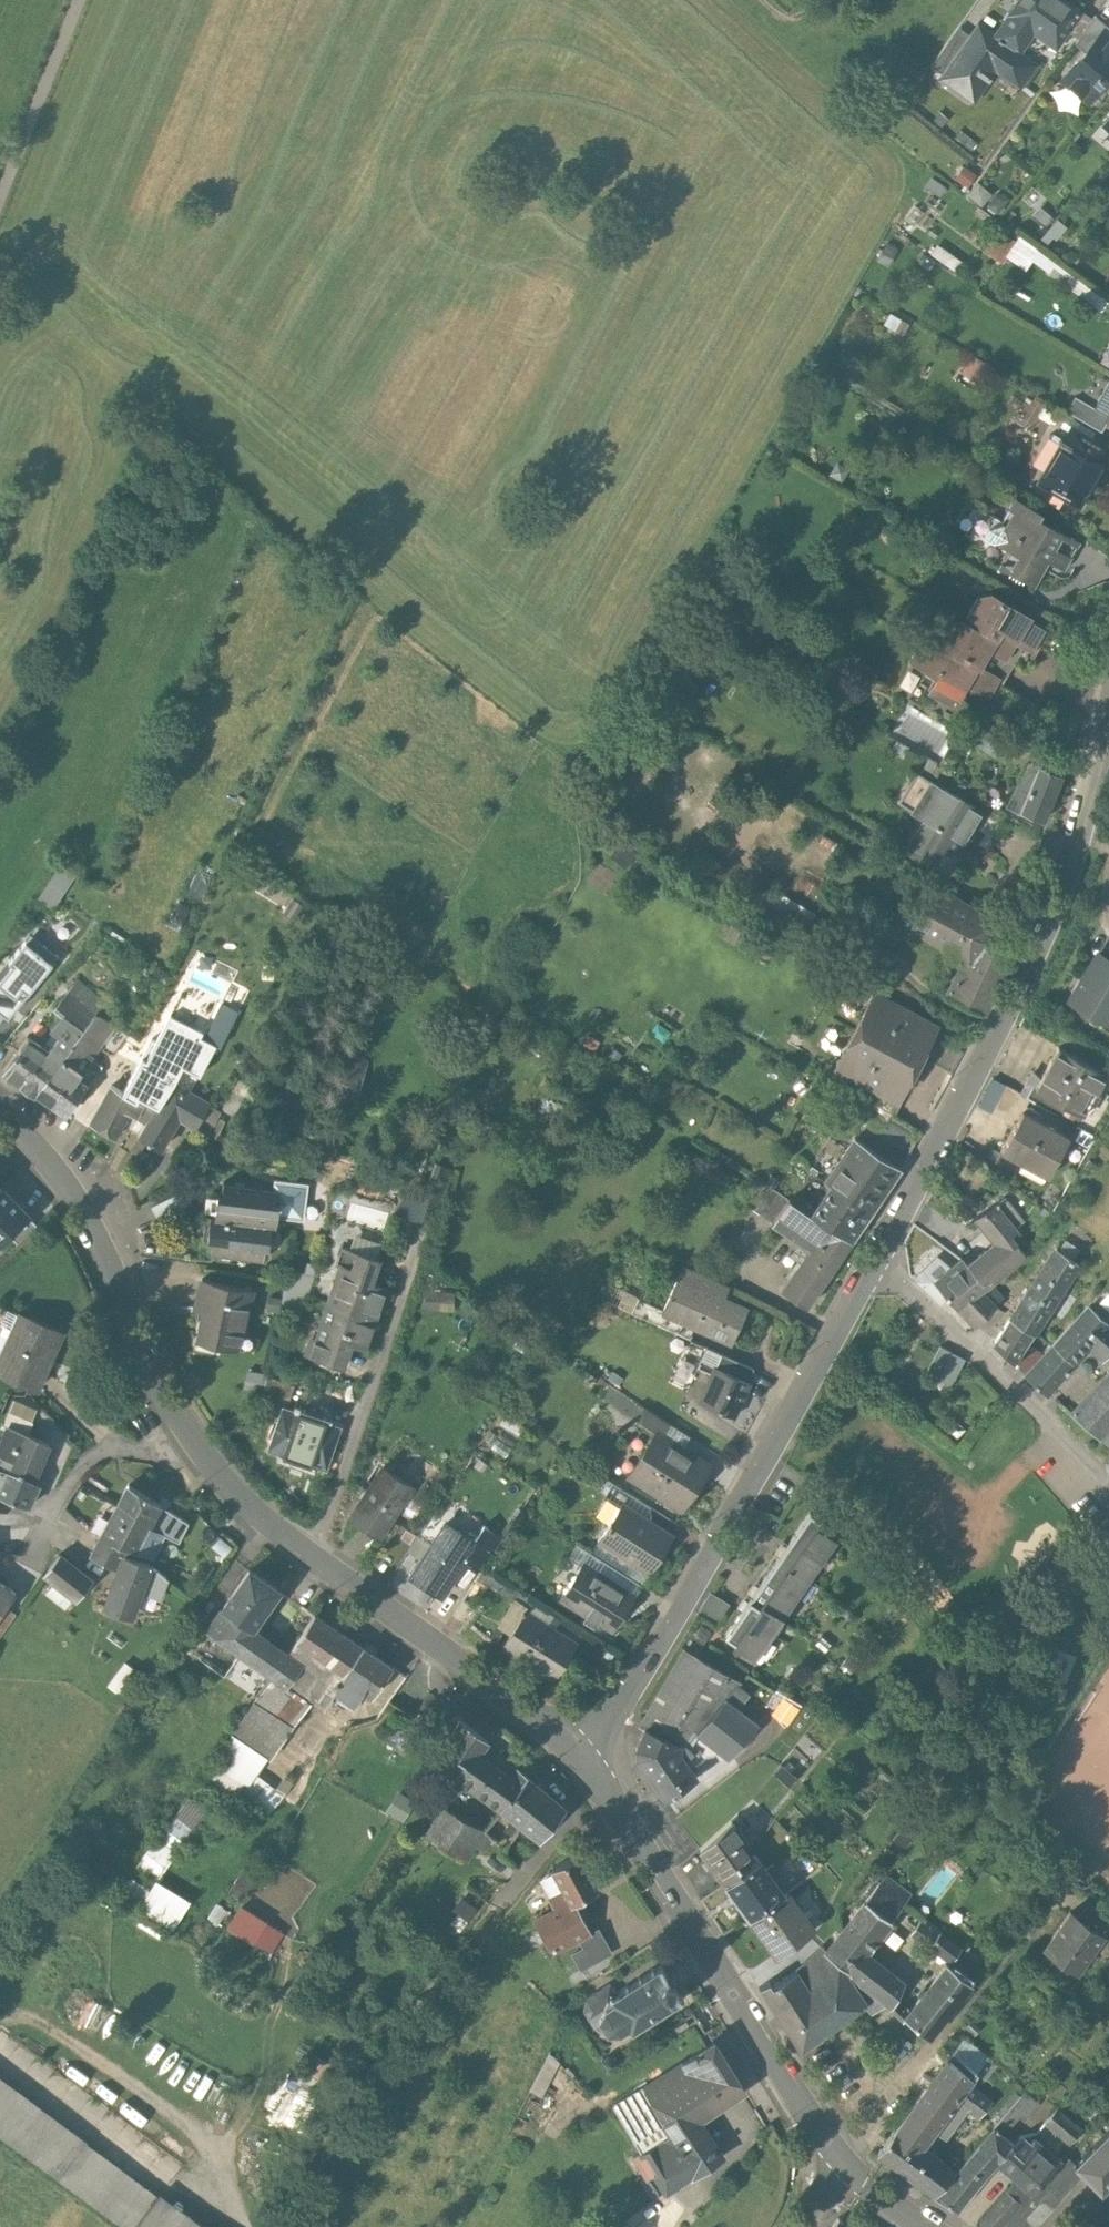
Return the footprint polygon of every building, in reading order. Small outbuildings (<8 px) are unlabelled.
[(1065,0),(1019,0),(995,34),(1021,52),(1034,34),(1055,49),(1081,11),(1065,0)] [(1106,34),(1108,30),(1108,27),(1096,16),(1076,44),(1086,52),(1104,32),(1106,34)] [(995,34),(977,21),(967,36),(943,70),(939,77),(974,101),(995,70),(1021,88),(1038,63),(1021,52),(995,34)] [(932,63),(943,70),(967,36),(956,29),(932,63)] [(1104,32),(1086,52),(1062,79),(1090,104),(1108,82),(1108,36),(1106,34),(1104,32)] [(975,174),(964,166),(958,175),(969,183),(975,174)] [(945,186),(932,177),(926,185),(939,194),(945,186)] [(994,194),(987,205),(996,212),(1004,200),(994,194)] [(915,205),(905,218),(914,225),(924,211),(915,205)] [(1050,229),(1057,220),(1042,207),(1034,216),(1050,229)] [(1067,227),(1057,220),(1050,229),(1043,238),(1050,243),(1055,237),(1058,239),(1067,227)] [(1014,241),(1002,232),(987,253),(1000,262),(1005,253),(1014,241)] [(1028,250),(1014,241),(1005,253),(1024,267),(1030,259),(1100,310),(1107,301),(1035,250),(1028,250)] [(897,249),(886,242),(877,258),(888,264),(897,249)] [(930,269),(937,257),(915,243),(908,255),(930,269)] [(960,261),(934,243),(929,251),(955,269),(960,261)] [(872,269),(867,267),(857,284),(863,286),(872,269)] [(904,322),(890,314),(884,327),(897,334),(904,322)] [(1099,429),(1106,416),(1108,414),(1076,395),(1067,410),(1099,429)] [(1108,456),(1108,451),(1070,429),(1064,439),(1055,434),(1038,464),(1046,469),(1039,481),(1080,505),(1108,456)] [(836,463),(831,473),(841,478),(846,468),(836,463)] [(1078,543),(1038,520),(1042,514),(1017,499),(1003,523),(996,519),(987,534),(1015,550),(1004,569),(1031,585),(1046,558),(1064,567),(1078,543)] [(1013,642),(1033,653),(1046,629),(1031,621),(1034,617),(991,593),(977,596),(964,620),(997,638),(999,634),(1013,642)] [(1005,656),(1013,642),(999,634),(997,638),(964,620),(960,618),(947,621),(936,639),(958,652),(978,664),(989,646),(1005,656)] [(958,652),(936,639),(933,637),(923,640),(910,661),(928,672),(925,678),(934,683),(929,691),(952,704),(965,682),(988,695),(999,678),(978,664),(958,652)] [(1043,754),(1038,768),(1063,776),(1068,763),(1043,754)] [(928,761),(920,775),(941,788),(949,773),(928,761)] [(1038,768),(1030,764),(1008,809),(1046,827),(1066,777),(1063,776),(1038,768)] [(920,775),(916,773),(899,801),(919,813),(898,848),(944,875),(982,813),(941,788),(920,775)] [(33,895),(50,906),(71,875),(54,864),(33,895)] [(940,889),(915,878),(894,923),(965,958),(974,962),(982,945),(992,921),(940,889)] [(801,905),(763,886),(753,907),(790,926),(801,905)] [(1012,959),(982,945),(974,962),(965,958),(947,996),(987,1014),(1012,959)] [(22,946),(7,966),(9,968),(0,979),(0,1029),(49,967),(22,946)] [(1101,949),(1072,1000),(1107,1020),(1108,1018),(1108,954),(1101,949)] [(52,1014),(61,1021),(80,1034),(92,1016),(103,1001),(76,981),(52,1014)] [(938,1026),(875,992),(834,1069),(897,1102),(921,1058),(933,1035),(938,1026)] [(215,1046),(231,1018),(214,1008),(198,1036),(215,1046)] [(80,1034),(70,1047),(92,1061),(115,1030),(92,1016),(80,1034)] [(41,1050),(27,1041),(3,1075),(35,1098),(70,1047),(80,1034),(61,1021),(41,1050)] [(961,1050),(933,1035),(921,1058),(949,1073),(961,1050)] [(174,1038),(169,1051),(175,1054),(171,1061),(182,1067),(173,1084),(189,1093),(208,1056),(174,1038)] [(169,1051),(150,1041),(120,1096),(135,1104),(137,1101),(158,1112),(173,1084),(182,1067),(171,1061),(175,1054),(169,1051)] [(1104,1068),(1060,1046),(1038,1088),(1080,1110),(1083,1111),(1104,1068)] [(70,1047),(35,1098),(64,1117),(84,1088),(77,1083),(92,1061),(70,1047)] [(1026,1082),(1020,1094),(1029,1099),(1073,1122),(1080,1110),(1038,1088),(1026,1082)] [(173,1084),(158,1112),(136,1144),(161,1156),(179,1126),(195,1134),(209,1105),(189,1093),(173,1084)] [(992,1114),(1014,1127),(1021,1114),(1029,1099),(1020,1094),(1007,1087),(992,1114)] [(135,1104),(120,1096),(110,1090),(98,1113),(126,1127),(129,1121),(136,1125),(143,1111),(134,1106),(135,1104)] [(126,1127),(98,1113),(89,1130),(116,1145),(126,1127)] [(1068,1139),(1021,1114),(1014,1127),(1002,1148),(1049,1174),(1068,1139)] [(826,1183),(831,1185),(874,1213),(901,1170),(854,1140),(826,1183)] [(335,1160),(320,1156),(316,1172),(331,1176),(335,1160)] [(454,1171),(434,1165),(423,1202),(429,1203),(423,1223),(437,1227),(454,1171)] [(771,1176),(766,1184),(773,1188),(778,1180),(771,1176)] [(874,1213),(831,1185),(810,1218),(825,1228),(824,1230),(836,1238),(838,1235),(854,1245),(874,1213)] [(216,1203),(214,1224),(238,1227),(244,1227),(248,1190),(222,1187),(221,1203),(216,1203)] [(270,1230),(275,1230),(277,1205),(273,1204),(274,1192),(248,1190),(244,1227),(270,1230)] [(1,1194),(0,1195),(0,1250),(11,1240),(29,1222),(1,1194)] [(423,1202),(402,1195),(395,1214),(423,1223),(429,1203),(423,1202)] [(1022,1220),(1004,1197),(974,1220),(993,1246),(997,1250),(1011,1237),(1018,1232),(1013,1226),(1022,1220)] [(174,1199),(151,1210),(156,1219),(179,1208),(174,1199)] [(774,1230),(808,1253),(824,1230),(825,1228),(810,1218),(790,1205),(774,1230)] [(37,1230),(29,1222),(11,1240),(19,1248),(37,1230)] [(214,1224),(209,1224),(206,1250),(211,1250),(210,1259),(235,1261),(238,1227),(214,1224)] [(267,1256),(270,1230),(244,1227),(238,1227),(235,1261),(262,1264),(263,1256),(267,1256)] [(809,1312),(851,1247),(836,1238),(824,1230),(808,1253),(782,1294),(809,1312)] [(997,1250),(993,1246),(966,1269),(987,1294),(1029,1258),(1027,1256),(1011,1237),(997,1250)] [(352,1239),(346,1254),(373,1263),(379,1249),(352,1239)] [(1078,1263),(1056,1249),(1033,1283),(1055,1297),(1078,1263)] [(331,1303),(379,1320),(389,1291),(375,1286),(382,1266),(373,1263),(346,1254),(341,1252),(333,1275),(340,1277),(331,1303)] [(966,1269),(960,1262),(936,1283),(949,1298),(976,1328),(1000,1307),(987,1294),(966,1269)] [(730,1291),(683,1270),(663,1314),(730,1344),(744,1312),(725,1304),(730,1291)] [(282,1301),(281,1308),(303,1313),(312,1280),(288,1275),(282,1301)] [(949,1298),(936,1283),(926,1290),(941,1305),(949,1298)] [(1055,1297),(1033,1283),(1008,1322),(1031,1336),(1055,1297)] [(234,1352),(246,1294),(199,1284),(193,1311),(192,1316),(201,1318),(195,1344),(234,1352)] [(452,1299),(424,1296),(423,1311),(451,1314),(452,1299)] [(281,1308),(282,1301),(269,1299),(266,1312),(279,1314),(281,1308)] [(1094,1301),(1029,1375),(1052,1395),(1091,1351),(1100,1359),(1108,1349),(1108,1314),(1094,1301)] [(367,1355),(379,1320),(331,1303),(312,1358),(346,1370),(353,1350),(367,1355)] [(17,1315),(0,1355),(0,1375),(37,1392),(62,1335),(17,1315)] [(1031,1336),(1008,1322),(994,1344),(1016,1358),(1031,1336)] [(967,1361),(940,1348),(927,1377),(954,1390),(967,1361)] [(722,1360),(717,1372),(749,1386),(754,1374),(722,1360)] [(1067,1410),(1108,1449),(1108,1373),(1105,1369),(1067,1410)] [(749,1386),(717,1372),(702,1405),(734,1419),(749,1386)] [(261,1394),(264,1376),(247,1373),(244,1391),(261,1394)] [(288,1405),(294,1387),(266,1378),(261,1394),(260,1396),(288,1405)] [(8,1416),(30,1426),(35,1413),(14,1403),(8,1416)] [(341,1430),(282,1412),(269,1452),(328,1471),(341,1430)] [(638,1427),(654,1436),(681,1451),(688,1439),(646,1414),(638,1427)] [(7,1429),(27,1438),(32,1427),(30,1426),(8,1417),(3,1428),(7,1429)] [(964,1434),(955,1426),(949,1433),(958,1441),(964,1434)] [(38,1483),(52,1451),(27,1438),(7,1429),(0,1447),(0,1470),(38,1483)] [(681,1451),(654,1436),(626,1481),(682,1515),(710,1470),(681,1451)] [(0,1470),(0,1495),(34,1509),(42,1485),(38,1483),(0,1470)] [(381,1538),(408,1495),(386,1481),(359,1524),(381,1538)] [(599,1497),(618,1510),(640,1523),(642,1506),(607,1484),(599,1497)] [(125,1553),(121,1559),(136,1564),(152,1529),(160,1511),(128,1489),(116,1511),(140,1524),(125,1553)] [(640,1523),(618,1510),(595,1546),(599,1549),(643,1576),(666,1539),(640,1523)] [(140,1524),(116,1511),(101,1540),(125,1553),(140,1524)] [(187,1526),(160,1511),(152,1529),(136,1564),(150,1568),(164,1537),(179,1544),(187,1526)] [(822,1522),(812,1515),(775,1568),(804,1588),(835,1544),(816,1531),(822,1522)] [(465,1562),(475,1546),(442,1526),(411,1576),(443,1596),(465,1562)] [(475,1546),(465,1562),(479,1571),(498,1540),(484,1531),(475,1546)] [(125,1553),(101,1540),(90,1560),(110,1571),(111,1568),(115,1570),(121,1559),(125,1553)] [(570,1561),(581,1568),(629,1598),(637,1585),(593,1558),(578,1549),(570,1561)] [(599,1549),(593,1558),(637,1585),(643,1576),(599,1549)] [(92,1580),(61,1555),(44,1576),(76,1601),(92,1580)] [(115,1570),(101,1609),(133,1623),(150,1568),(136,1564),(121,1559),(115,1570)] [(629,1598),(581,1568),(559,1603),(607,1633),(629,1598)] [(804,1588),(775,1568),(752,1602),(781,1622),(804,1588)] [(250,1573),(222,1610),(255,1633),(282,1596),(250,1573)] [(10,1607),(16,1599),(0,1587),(0,1621),(10,1607)] [(732,1604),(710,1591),(698,1613),(719,1625),(732,1604)] [(498,1629),(511,1637),(525,1615),(528,1611),(515,1602),(498,1629)] [(752,1602),(725,1641),(754,1661),(781,1622),(752,1602)] [(10,1607),(0,1621),(0,1643),(20,1614),(10,1607)] [(362,1651),(315,1619),(288,1657),(255,1633),(222,1610),(207,1631),(245,1657),(229,1678),(256,1697),(196,1783),(235,1810),(243,1799),(258,1778),(311,1702),(322,1709),(334,1692),(362,1651)] [(550,1631),(525,1615),(511,1637),(504,1649),(529,1665),(550,1631)] [(696,1628),(683,1650),(694,1656),(707,1633),(696,1628)] [(575,1647),(550,1631),(529,1665),(553,1681),(575,1647)] [(683,1650),(683,1649),(641,1724),(633,1745),(633,1756),(665,1799),(697,1775),(685,1758),(693,1751),(688,1746),(699,1732),(726,1698),(735,1686),(738,1683),(694,1656),(683,1650)] [(392,1672),(362,1651),(334,1692),(354,1705),(363,1693),(373,1699),(392,1672)] [(749,1696),(735,1686),(726,1698),(740,1709),(749,1696)] [(740,1709),(726,1698),(699,1732),(731,1756),(757,1723),(740,1709)] [(435,1764),(461,1783),(482,1754),(490,1744),(463,1725),(435,1764)] [(522,1785),(482,1754),(461,1783),(501,1812),(522,1785)] [(275,1790),(258,1778),(243,1799),(270,1818),(293,1784),(284,1777),(275,1790)] [(522,1785),(501,1812),(541,1842),(566,1810),(526,1779),(522,1785)] [(415,1802),(399,1792),(387,1811),(403,1821),(415,1802)] [(206,1813),(187,1800),(137,1872),(155,1884),(156,1885),(206,1813)] [(486,1831),(441,1806),(425,1835),(467,1859),(476,1846),(489,1851),(496,1842),(486,1831)] [(734,1826),(701,1849),(726,1884),(759,1860),(734,1826)] [(564,1891),(571,1905),(575,1903),(597,1892),(579,1856),(553,1869),(564,1891)] [(759,1860),(726,1884),(750,1918),(786,1894),(762,1859),(759,1860)] [(155,1884),(137,1872),(122,1896),(140,1907),(155,1884)] [(255,1880),(244,1873),(229,1896),(240,1902),(243,1904),(257,1882),(255,1880)] [(886,1876),(865,1902),(890,1922),(912,1893),(886,1876)] [(156,1885),(155,1884),(140,1907),(139,1910),(171,1931),(188,1904),(156,1885)] [(591,1934),(575,1903),(571,1905),(564,1891),(550,1899),(556,1911),(538,1920),(555,1953),(581,1940),(591,1934)] [(786,1894),(750,1918),(776,1956),(816,1928),(790,1891),(786,1894)] [(240,1902),(229,1896),(226,1893),(205,1927),(219,1935),(240,1902)] [(890,1922),(865,1902),(826,1950),(822,1947),(800,1971),(772,1988),(769,1984),(761,1989),(803,2049),(864,2006),(871,2012),(887,2002),(896,2011),(904,2017),(910,2011),(897,1999),(904,1982),(869,1953),(892,1924),(890,1922)] [(282,1934),(241,1909),(228,1931),(269,1956),(282,1934)] [(1072,1915),(1047,1952),(1080,1974),(1105,1937),(1072,1915)] [(924,1920),(913,1936),(950,1963),(962,1948),(924,1920)] [(599,1930),(591,1934),(581,1940),(585,1947),(571,1955),(580,1972),(612,1955),(599,1930)] [(631,2027),(633,2031),(683,1999),(661,1966),(616,1995),(612,1998),(615,2003),(606,2009),(600,2022),(601,2024),(607,2033),(622,2033),(631,2027)] [(910,2011),(904,2017),(929,2038),(971,1986),(946,1966),(910,2011)] [(612,1998),(616,1995),(611,1985),(588,1998),(584,2011),(594,2028),(601,2024),(600,2022),(606,2009),(615,2003),(612,1998)] [(962,2038),(950,2055),(976,2073),(985,2079),(994,2065),(986,2060),(989,2056),(962,2038)] [(745,2095),(713,2042),(613,2104),(643,2152),(639,2155),(662,2192),(721,2156),(711,2139),(701,2122),(745,2095)] [(976,2073),(950,2055),(933,2079),(897,2132),(880,2155),(935,2193),(955,2165),(926,2146),(936,2131),(948,2139),(968,2110),(981,2119),(993,2101),(968,2084),(976,2073)] [(292,2119),(312,2077),(284,2065),(265,2107),(292,2119)] [(0,2083),(0,2139),(122,2226),(148,2190),(0,2083)] [(1024,2090),(996,2125),(1005,2132),(1018,2115),(1024,2120),(1039,2102),(1024,2090)] [(1057,2107),(1044,2122),(1068,2143),(1081,2128),(1057,2107)] [(996,2125),(939,2193),(959,2209),(995,2163),(1014,2141),(1005,2132),(996,2125)] [(1075,2165),(1085,2174),(1101,2190),(1108,2182),(1108,2128),(1075,2165)] [(1014,2141),(995,2163),(1014,2179),(1031,2194),(1061,2159),(1036,2138),(1032,2142),(1022,2133),(1014,2141)] [(1005,2189),(1022,2203),(1002,2226),(1036,2226),(1085,2174),(1075,2165),(1065,2155),(1061,2159),(1031,2194),(1014,2179),(1005,2189)] [(980,2219),(989,2226),(1002,2226),(1022,2203),(1005,2189),(980,2219)] [(159,2196),(137,2226),(203,2226),(159,2196)] [(840,2218),(834,2226),(852,2226),(840,2218)]
